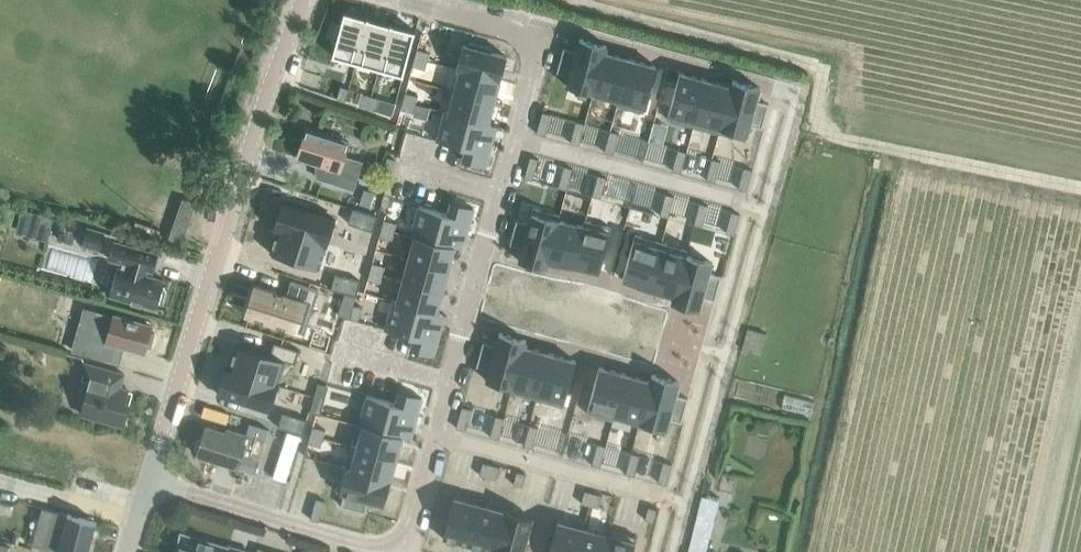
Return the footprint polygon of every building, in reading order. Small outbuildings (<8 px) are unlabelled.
[(337,22),(332,41),(336,42),(333,53),(332,53),(332,55),(334,55),(355,61),(356,61),(369,16),(367,16),(366,16),(365,16),(346,11),(344,10),(343,12),(344,12),(341,23),(337,22)] [(369,16),(356,61),(357,62),(357,61),(378,67),(379,68),(392,23),(391,22),(391,23),(389,22),(389,23),(370,18),(370,17),(369,17),(369,16)] [(392,23),(379,68),(380,68),(380,67),(401,73),(401,74),(403,74),(404,72),(403,72),(414,32),(415,32),(416,30),(413,29),(394,24),(393,23),(392,23)] [(564,47),(557,72),(570,76),(567,86),(593,93),(604,52),(605,52),(607,45),(580,38),(576,51),(564,47)] [(463,44),(456,68),(500,80),(507,56),(497,53),(498,49),(473,42),(472,46),(463,44)] [(417,48),(415,56),(428,60),(430,51),(417,48)] [(604,52),(593,93),(619,100),(630,59),(605,52),(604,52)] [(415,56),(413,65),(425,68),(428,60),(415,56)] [(630,59),(619,100),(645,107),(656,66),(630,59)] [(460,70),(454,90),(495,102),(500,80),(456,68),(456,69),(460,70)] [(680,72),(669,114),(695,121),(706,79),(680,72)] [(706,79),(695,121),(720,128),(732,86),(731,86),(706,79)] [(732,86),(720,128),(747,135),(750,125),(764,129),(770,104),(756,100),(760,87),(733,80),(731,86),(732,86)] [(341,85),(337,98),(345,100),(349,88),(341,85)] [(445,110),(444,111),(489,123),(495,102),(454,90),(449,111),(445,110)] [(405,91),(403,100),(416,103),(418,95),(405,91)] [(363,92),(359,105),(368,107),(372,95),(363,92)] [(372,95),(368,107),(376,110),(380,99),(380,97),(372,95)] [(380,99),(376,110),(392,115),(395,104),(380,99)] [(403,100),(401,108),(414,112),(416,103),(403,100)] [(444,111),(436,140),(466,148),(462,160),(486,167),(497,125),(489,123),(444,111)] [(542,112),(536,133),(545,136),(551,114),(542,112)] [(576,121),(570,143),(579,145),(585,124),(576,121)] [(654,121),(648,140),(661,144),(666,125),(654,121)] [(348,141),(306,128),(296,158),(322,166),(318,179),(348,188),(356,165),(342,161),(348,141)] [(610,131),(604,152),(613,154),(619,133),(610,131)] [(678,149),(672,170),(681,173),(686,152),(678,149)] [(383,168),(393,172),(398,157),(388,154),(383,168)] [(530,157),(524,178),(533,180),(538,159),(530,157)] [(712,158),(706,180),(715,182),(720,161),(712,158)] [(564,166),(558,187),(567,189),(572,168),(564,166)] [(744,167),(738,188),(746,191),(752,170),(744,167)] [(598,175),(592,196),(601,199),(606,178),(598,175)] [(361,195),(359,205),(370,209),(375,194),(363,190),(361,195)] [(666,194),(660,215),(668,217),(674,196),(666,194)] [(165,246),(179,251),(194,205),(180,201),(165,246)] [(282,202),(274,227),(327,244),(335,219),(282,202)] [(418,207),(410,236),(454,248),(463,250),(471,221),(474,209),(451,202),(447,215),(418,207)] [(700,203),(694,224),(702,227),(708,205),(700,203)] [(23,208),(17,227),(49,236),(54,217),(23,208)] [(353,208),(348,223),(373,231),(378,216),(353,208)] [(731,212),(726,233),(734,235),(740,214),(731,212)] [(516,220),(510,245),(522,248),(519,261),(546,268),(548,262),(547,262),(558,220),(532,213),(529,223),(516,220)] [(384,219),(382,228),(394,231),(397,223),(384,219)] [(558,220),(547,262),(548,262),(572,269),(584,227),(558,220)] [(278,230),(270,253),(319,269),(327,244),(274,227),(274,228),(278,230)] [(584,227),(572,269),(599,276),(610,235),(584,227)] [(56,235),(72,240),(74,233),(58,228),(56,235)] [(82,246),(100,251),(104,233),(87,228),(82,246)] [(382,228),(379,236),(392,240),(394,231),(382,228)] [(414,238),(408,259),(448,270),(454,248),(410,236),(410,237),(414,238)] [(121,263),(120,268),(117,268),(109,297),(155,310),(164,281),(144,275),(146,270),(152,271),(157,253),(114,241),(109,259),(121,263)] [(634,241),(622,282),(649,289),(660,248),(634,241)] [(660,248),(649,289),(673,296),(674,296),(685,255),(660,248)] [(673,296),(672,303),(699,310),(702,297),(716,301),(723,276),(709,272),(712,262),(685,255),(674,296),(673,296)] [(408,259),(402,280),(442,291),(448,270),(408,259)] [(372,263),(370,271),(383,275),(385,266),(372,263)] [(370,271),(368,280),(380,283),(383,275),(370,271)] [(334,279),(330,294),(355,301),(359,286),(334,279)] [(393,300),(393,301),(437,313),(442,291),(402,280),(397,301),(393,300)] [(256,284),(247,313),(296,329),(305,299),(287,294),(288,292),(275,287),(274,290),(256,284)] [(330,294),(326,308),(351,315),(354,305),(355,301),(330,294)] [(393,301),(385,330),(414,338),(410,350),(434,356),(445,315),(437,313),(393,301)] [(351,315),(350,318),(359,320),(362,308),(354,305),(351,315)] [(113,318),(97,313),(85,354),(111,362),(116,345),(144,353),(146,347),(149,345),(152,343),(153,339),(152,335),(150,332),(152,326),(114,316),(113,318)] [(766,333),(747,329),(742,350),(760,354),(766,333)] [(483,342),(476,367),(489,370),(486,381),(512,388),(524,346),(525,347),(526,340),(499,333),(496,346),(483,342)] [(225,367),(225,368),(277,385),(285,361),(293,363),(297,350),(271,342),(267,355),(236,345),(229,369),(225,367)] [(524,346),(512,388),(538,395),(549,353),(525,347),(524,346)] [(33,353),(35,359),(40,360),(44,356),(43,350),(37,348),(33,353)] [(549,353),(538,395),(564,402),(576,361),(549,353)] [(124,374),(84,363),(79,382),(89,384),(81,415),(123,427),(130,403),(125,402),(128,390),(120,388),(124,374)] [(599,367),(588,409),(614,416),(626,374),(599,367)] [(225,368),(217,393),(269,410),(277,385),(225,368)] [(626,374),(614,416),(640,423),(651,381),(650,381),(626,374)] [(651,381),(640,423),(666,430),(669,420),(683,423),(690,399),(676,395),(679,382),(652,375),(650,381),(651,381)] [(318,383),(314,396),(323,398),(326,385),(318,383)] [(366,396),(358,426),(402,438),(411,440),(422,399),(399,392),(395,404),(366,396)] [(461,407),(456,428),(464,430),(470,409),(461,407)] [(282,413),(278,428),(303,435),(307,420),(282,413)] [(495,416),(489,437),(498,440),(504,419),(495,416)] [(356,448),(396,459),(402,438),(358,426),(362,428),(356,448)] [(529,426),(523,447),(532,449),(538,428),(529,426)] [(197,456),(232,466),(254,473),(263,441),(227,429),(226,433),(207,427),(197,456)] [(313,427),(310,436),(323,439),(325,431),(313,427)] [(300,436),(287,432),(272,478),(285,482),(300,436)] [(310,436),(308,444),(321,448),(323,439),(310,436)] [(597,444),(591,465),(600,468),(606,446),(597,444)] [(347,468),(347,469),(391,481),(396,459),(356,448),(351,469),(347,468)] [(631,453),(625,475),(634,477),(639,456),(631,453)] [(663,462),(657,483),(666,486),(671,464),(663,462)] [(482,463),(479,476),(488,478),(491,465),(482,463)] [(491,465),(488,478),(496,481),(500,468),(491,465)] [(347,469),(340,493),(344,494),(340,507),(365,514),(369,500),(384,505),(391,481),(347,469)] [(517,472),(513,485),(522,488),(525,475),(517,472)] [(584,491),(581,504),(589,506),(593,493),(584,491)] [(593,493),(589,506),(598,508),(601,495),(593,493)] [(448,500),(443,519),(448,521),(443,539),(469,546),(480,505),(454,497),(453,502),(448,500)] [(687,551),(705,551),(718,501),(702,497),(687,551)] [(317,499),(311,520),(318,522),(324,501),(317,499)] [(469,546),(491,551),(495,551),(506,512),(480,505),(469,546)] [(648,508),(645,521),(653,523),(657,511),(648,508)] [(43,547),(59,551),(62,551),(87,551),(95,523),(69,516),(53,511),(43,547)] [(495,551),(523,551),(532,519),(506,512),(495,551)] [(549,551),(577,551),(583,528),(557,521),(549,551)] [(577,551),(604,551),(609,535),(583,528),(577,551)] [(229,547),(229,548),(182,534),(176,551),(245,551),(229,547)] [(604,551),(638,551),(639,548),(634,547),(635,542),(609,535),(604,551)]
